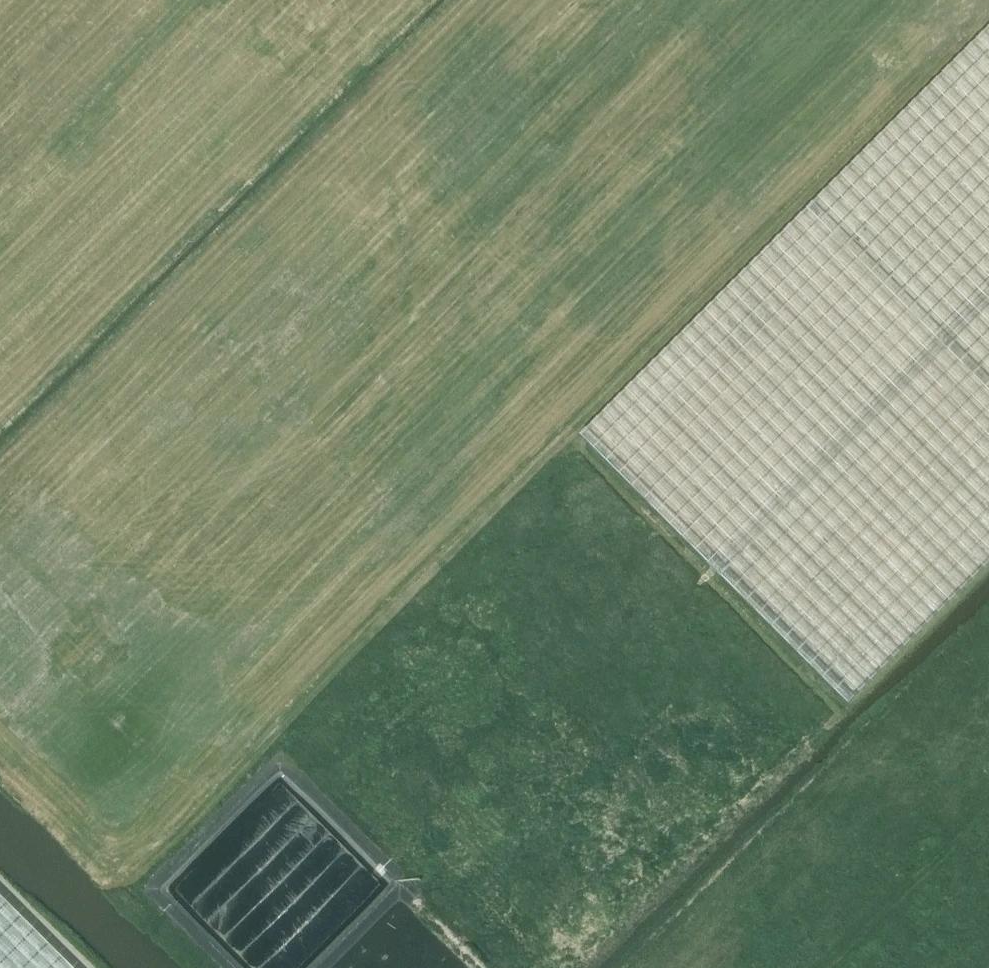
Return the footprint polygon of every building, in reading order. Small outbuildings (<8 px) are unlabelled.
[(580,436),(848,704),(988,563),(988,27),(580,436)] [(0,899),(0,967),(69,967),(0,899)]
